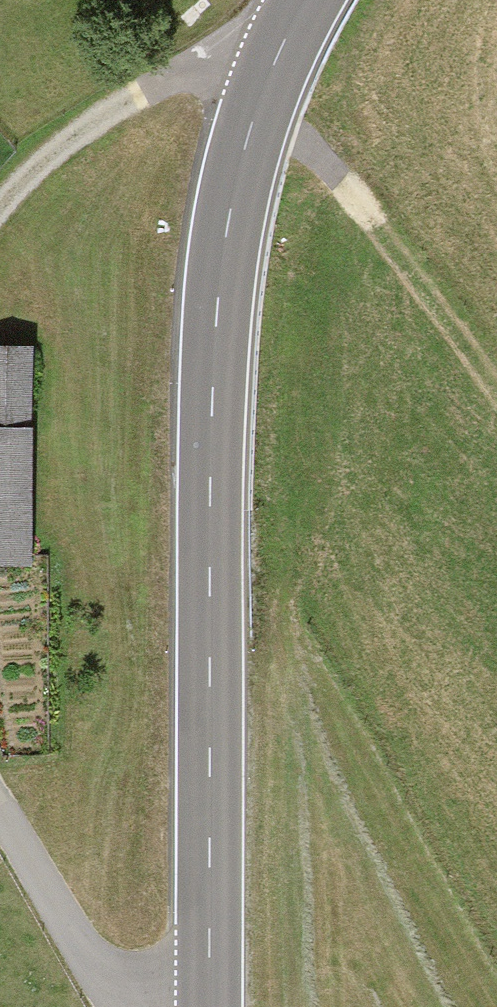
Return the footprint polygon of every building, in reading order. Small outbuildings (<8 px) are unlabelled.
[(32,431),(34,350),(0,349),(0,431),(32,431)] [(33,568),(32,431),(0,431),(0,569),(33,568)]
